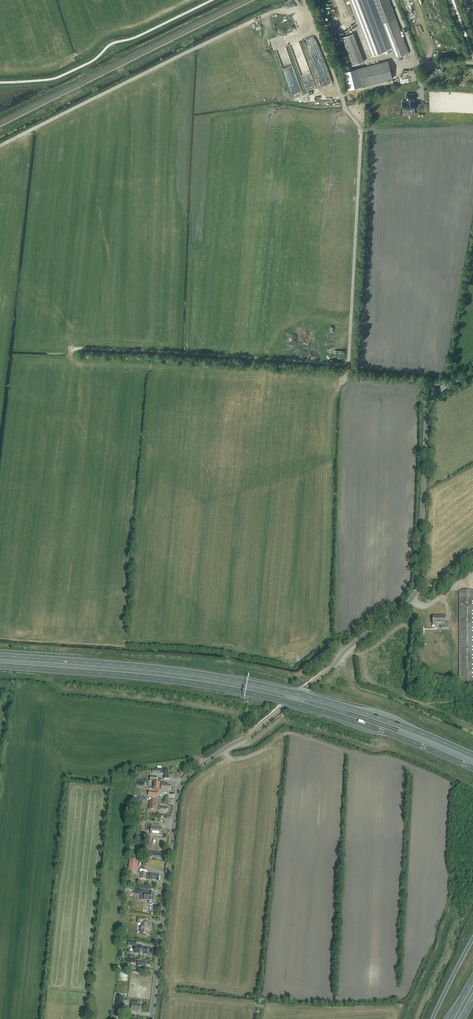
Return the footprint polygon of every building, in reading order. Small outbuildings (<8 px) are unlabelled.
[(370,50),(374,49),(376,54),(388,49),(389,52),(391,51),(394,58),(409,52),(389,0),(350,0),(370,50)] [(362,61),(353,32),(341,36),(351,65),(362,61)] [(359,67),(363,85),(392,78),(388,60),(359,67)] [(343,71),(347,89),(363,85),(358,67),(343,71)] [(402,101),(402,109),(415,109),(415,100),(414,93),(406,93),(406,100),(402,101)] [(459,590),(459,622),(459,685),(472,685),(472,590),(459,590)] [(445,623),(445,622),(445,617),(432,617),(432,622),(432,624),(440,624),(440,628),(448,628),(448,623),(445,623)] [(161,770),(153,770),(152,774),(160,774),(164,774),(164,780),(171,780),(171,778),(173,778),(173,773),(170,773),(170,771),(164,771),(161,771),(161,770)] [(154,782),(153,789),(159,790),(159,789),(161,789),(161,790),(168,791),(168,790),(170,790),(171,786),(168,785),(168,784),(162,783),(162,784),(160,783),(154,782)] [(154,809),(157,809),(158,809),(159,811),(160,811),(159,812),(166,813),(166,812),(168,812),(168,808),(164,808),(164,807),(160,806),(160,807),(157,807),(158,802),(151,801),(150,804),(151,804),(151,808),(152,809),(154,809)] [(153,828),(154,825),(148,824),(147,832),(152,832),(151,835),(162,836),(163,829),(153,828)] [(138,861),(130,860),(129,872),(137,873),(138,861)] [(159,881),(160,875),(151,874),(151,875),(147,874),(141,873),(141,879),(146,880),(150,880),(150,881),(157,882),(157,880),(159,881)] [(145,895),(144,900),(149,901),(149,903),(150,905),(152,905),(153,903),(153,901),(154,901),(154,894),(150,893),(150,890),(135,888),(134,888),(127,887),(126,889),(135,891),(135,892),(142,893),(141,895),(145,895)] [(138,923),(142,924),(141,935),(150,936),(150,929),(151,929),(152,924),(146,924),(147,919),(139,918),(138,923)] [(148,951),(141,950),(141,948),(137,947),(137,942),(129,941),(128,946),(134,946),(134,951),(136,952),(136,954),(140,954),(148,955),(148,951)] [(127,959),(126,963),(130,963),(139,964),(139,967),(146,967),(147,962),(139,961),(139,960),(131,959),(127,959)] [(123,997),(116,996),(114,1010),(121,1011),(123,997)] [(132,1004),(131,1004),(130,1011),(136,1011),(136,1010),(141,1011),(142,1006),(138,1005),(138,1003),(133,1002),(132,1004)]
